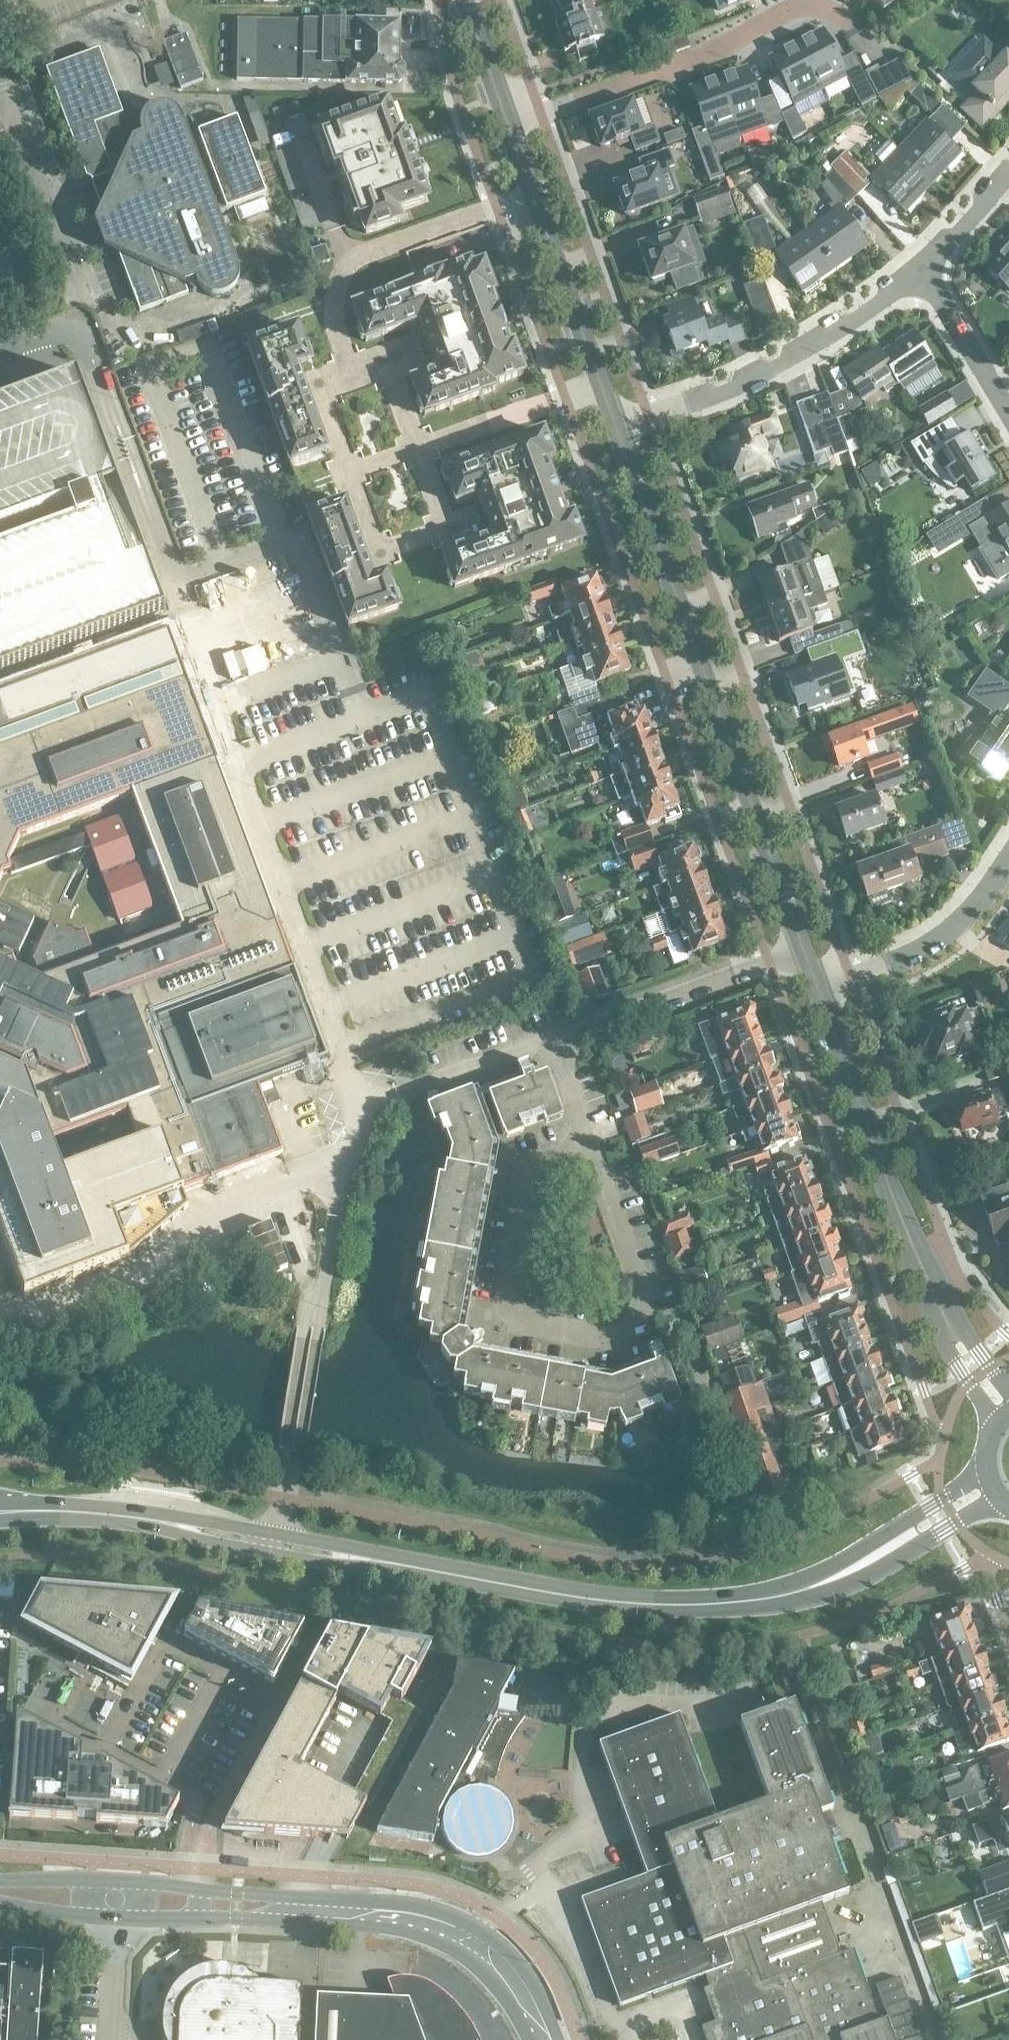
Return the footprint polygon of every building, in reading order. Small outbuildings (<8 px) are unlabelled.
[(595,13),(591,0),(558,0),(563,15),(557,17),(560,25),(595,13)] [(718,12),(745,0),(713,0),(718,12)] [(876,4),(883,14),(904,0),(872,0),(876,4)] [(595,13),(560,25),(562,30),(559,31),(567,54),(578,50),(582,62),(598,57),(594,44),(617,36),(607,9),(595,13)] [(399,69),(401,26),(240,22),(238,82),(399,87),(403,82),(403,74),(400,69),(399,69)] [(800,23),(780,27),(783,44),(804,40),(800,23)] [(847,77),(822,31),(797,45),(821,91),(847,77)] [(182,89),(204,81),(186,34),(164,43),(182,89)] [(690,48),(685,35),(658,45),(663,57),(690,48)] [(821,91),(797,45),(771,58),(795,104),(821,91)] [(139,125),(139,127),(127,129),(98,52),(44,72),(85,179),(90,182),(100,210),(94,224),(104,249),(118,256),(140,313),(188,295),(185,286),(195,282),(196,285),(198,287),(200,290),(202,292),(204,294),(207,295),(210,297),(213,297),(216,298),(219,298),(222,297),(224,297),(227,295),(229,294),(232,292),(234,290),(234,289),(237,284),(238,280),(238,275),(238,270),(217,214),(266,196),(236,119),(188,137),(181,120),(180,117),(179,116),(177,113),(175,111),(173,111),(172,110),(170,108),(167,107),(164,107),(161,107),(159,107),(156,107),(154,108),(152,108),(150,110),(148,111),(146,113),(145,114),(143,116),(142,118),(140,121),(140,122),(139,125)] [(1006,56),(989,74),(970,56),(952,76),(975,98),(963,110),(983,128),(1008,101),(1008,59),(1006,56)] [(890,91),(879,71),(878,67),(865,73),(878,97),(890,91)] [(746,70),(719,79),(739,137),(784,121),(782,117),(773,97),(758,103),(746,70)] [(876,101),(863,77),(849,85),(861,108),(876,101)] [(739,137),(719,79),(691,89),(712,147),(739,137)] [(943,107),(919,86),(910,95),(934,117),(943,107)] [(321,127),(325,139),(335,168),(339,166),(346,187),(349,187),(365,234),(399,222),(395,212),(426,201),(409,151),(404,153),(386,104),(321,127)] [(642,132),(632,104),(590,119),(592,125),(589,126),(595,144),(598,142),(600,148),(615,143),(615,144),(628,140),(628,138),(630,138),(635,152),(659,143),(654,128),(642,132)] [(274,117),(284,113),(282,106),(272,110),(274,117)] [(806,133),(794,110),(782,117),(784,121),(792,140),(806,133)] [(951,133),(935,117),(900,154),(931,184),(946,169),(949,172),(963,158),(944,140),(951,133)] [(266,127),(257,129),(263,150),(272,148),(266,127)] [(888,142),(874,157),(883,165),(897,151),(888,142)] [(667,201),(657,173),(669,169),(663,153),(639,162),(644,176),(642,177),(642,176),(628,180),(629,182),(615,187),(617,193),(613,194),(620,212),(623,210),(625,216),(667,201)] [(723,178),(714,154),(701,158),(710,182),(723,178)] [(921,202),(917,198),(931,184),(900,154),(873,182),(908,216),(921,202)] [(845,164),(835,174),(857,197),(867,187),(845,164)] [(834,215),(808,233),(834,269),(851,257),(848,252),(863,242),(841,211),(848,205),(857,197),(835,174),(826,182),(820,186),(832,203),(828,206),(834,215)] [(734,215),(725,190),(694,201),(700,219),(720,212),(722,219),(734,215)] [(757,262),(778,254),(763,217),(742,225),(757,262)] [(817,280),(834,269),(808,233),(775,256),(797,288),(814,276),(817,280)] [(695,267),(690,253),(684,235),(642,248),(653,282),(673,275),(678,291),(698,284),(693,268),(695,267)] [(0,244),(0,255),(16,250),(12,240),(0,244)] [(984,268),(1008,291),(1008,240),(984,268)] [(311,252),(312,253),(317,266),(331,262),(325,247),(311,252)] [(495,391),(494,387),(523,376),(484,267),(472,271),(470,266),(447,274),(449,280),(442,282),(441,277),(382,298),(354,308),(366,342),(420,323),(438,374),(412,383),(425,416),(481,396),(482,396),(495,391)] [(382,298),(354,308),(297,328),(284,333),(296,367),(326,453),(344,503),(372,580),(384,614),(398,609),(454,589),(483,579),(456,504),(444,470),(425,416),(412,383),(382,298)] [(695,302),(694,302),(692,299),(667,309),(671,319),(664,322),(674,347),(670,350),(670,357),(678,360),(684,356),(684,351),(707,342),(709,348),(728,340),(730,345),(745,339),(737,317),(722,323),(721,318),(714,321),(713,320),(704,324),(695,302)] [(297,328),(284,333),(247,346),(290,466),(326,453),(296,367),(309,363),(297,328)] [(904,392),(937,371),(913,335),(882,356),(880,357),(896,381),(895,381),(898,386),(900,385),(904,392)] [(863,403),(883,389),(886,394),(898,386),(895,381),(896,381),(880,357),(882,356),(879,353),(844,375),(863,403)] [(0,403),(0,674),(164,613),(164,612),(76,375),(75,375),(41,388),(0,403)] [(946,396),(918,412),(927,428),(955,412),(946,396)] [(850,415),(836,420),(845,443),(859,438),(850,415)] [(771,467),(761,439),(782,432),(776,417),(735,431),(739,442),(720,449),(725,463),(732,461),(738,478),(771,467)] [(845,443),(836,420),(821,426),(829,448),(832,456),(847,450),(845,443)] [(821,426),(811,429),(819,452),(829,448),(821,426)] [(946,451),(933,432),(911,445),(924,467),(934,460),(943,476),(957,468),(973,493),(994,480),(985,465),(986,465),(979,454),(985,449),(975,433),(946,451)] [(442,555),(454,589),(483,579),(583,543),(574,517),(566,520),(546,462),(554,459),(545,433),(457,464),(457,465),(444,470),(456,504),(478,496),(492,537),(442,555)] [(866,457),(859,454),(854,456),(858,467),(868,462),(866,457)] [(809,488),(787,496),(749,510),(759,539),(777,532),(776,528),(795,521),(794,516),(816,508),(809,488)] [(344,503),(308,516),(348,627),(384,614),(398,609),(386,575),(372,580),(344,503)] [(828,505),(811,511),(816,522),(831,512),(828,505)] [(982,552),(999,580),(1008,574),(1008,507),(984,521),(997,543),(982,552)] [(934,548),(976,523),(968,510),(926,535),(934,548)] [(836,529),(828,516),(817,523),(825,536),(836,529)] [(768,613),(823,592),(838,586),(828,558),(812,563),(802,534),(781,547),(789,571),(757,583),(768,613)] [(572,614),(572,615),(606,603),(602,593),(604,589),(601,581),(598,581),(597,578),(563,590),(567,603),(548,609),(552,620),(572,614)] [(531,604),(560,594),(555,581),(526,591),(531,604)] [(823,592),(768,613),(779,642),(812,630),(806,612),(827,604),(823,592)] [(606,603),(572,615),(577,627),(557,634),(561,644),(614,626),(606,603)] [(455,629),(452,621),(439,625),(442,634),(455,629)] [(584,663),(623,650),(614,626),(561,644),(566,655),(584,649),(588,661),(584,662),(584,663)] [(631,672),(633,668),(630,660),(626,659),(623,650),(584,663),(584,662),(559,671),(573,709),(574,710),(601,701),(597,686),(631,674),(631,672)] [(472,653),(461,657),(463,664),(475,661),(472,653)] [(799,707),(823,698),(825,704),(849,696),(834,657),(786,674),(799,707)] [(1008,707),(1008,686),(991,674),(983,687),(979,684),(970,698),(994,715),(987,725),(993,729),(983,744),(972,736),(958,756),(974,767),(991,779),(1002,763),(1008,768),(1008,724),(1001,719),(1008,707)] [(463,682),(468,695),(486,689),(481,676),(463,682)] [(20,837),(217,764),(185,680),(0,749),(0,880),(20,837)] [(474,719),(495,711),(490,696),(469,704),(474,719)] [(620,750),(656,737),(655,736),(653,737),(640,703),(624,709),(625,713),(614,717),(610,709),(605,711),(601,701),(574,710),(573,709),(557,715),(571,755),(597,745),(601,756),(620,749),(620,750)] [(865,753),(863,745),(919,725),(913,708),(856,729),(857,732),(842,737),(841,734),(824,741),(829,755),(836,752),(841,768),(860,761),(858,756),(865,753)] [(656,737),(620,750),(624,761),(619,763),(623,775),(664,760),(656,737)] [(872,781),(903,770),(897,754),(867,765),(872,781)] [(664,760),(623,775),(627,784),(620,787),(625,800),(670,785),(670,784),(672,783),(664,760)] [(903,770),(872,781),(877,794),(908,784),(903,770)] [(588,787),(600,783),(597,773),(584,777),(588,787)] [(670,785),(625,800),(622,801),(627,813),(640,808),(646,825),(664,819),(666,824),(682,819),(670,785)] [(876,797),(837,811),(847,840),(887,826),(876,797)] [(523,837),(535,833),(527,811),(515,815),(523,837)] [(102,887),(185,862),(171,813),(88,838),(102,887)] [(868,899),(907,885),(921,880),(918,870),(950,858),(947,851),(959,846),(951,821),(889,844),(894,857),(857,870),(868,899)] [(617,858),(653,846),(646,825),(610,838),(617,858)] [(667,884),(701,871),(698,862),(701,858),(698,851),(693,850),(692,847),(658,859),(653,846),(617,858),(621,869),(631,865),(634,874),(660,864),(663,873),(659,874),(663,885),(667,883),(667,884)] [(667,883),(663,885),(652,889),(661,913),(662,912),(710,895),(701,871),(667,884),(667,883)] [(539,885),(553,922),(575,914),(562,876),(539,885)] [(710,895),(662,912),(672,936),(680,933),(718,918),(710,895)] [(24,1301),(129,1265),(188,1212),(181,1194),(218,1181),(218,1179),(283,1155),(265,1108),(280,1103),(276,1093),(272,1082),(327,1061),(276,923),(268,926),(242,914),(236,898),(179,919),(182,927),(95,959),(85,932),(77,935),(50,921),(27,972),(16,967),(13,959),(5,962),(0,960),(0,1239),(24,1301)] [(556,926),(564,947),(593,937),(584,916),(556,926)] [(726,941),(729,937),(727,930),(722,929),(718,918),(680,933),(684,943),(688,941),(693,955),(727,943),(726,941)] [(572,968),(600,958),(593,938),(565,949),(572,968)] [(664,939),(658,941),(647,945),(650,954),(667,947),(664,939)] [(690,948),(679,951),(678,945),(667,948),(670,958),(672,958),(678,978),(697,972),(690,948)] [(587,1005),(610,996),(598,967),(575,977),(587,1005)] [(977,1007),(998,999),(992,981),(971,988),(977,1007)] [(716,1023),(728,1056),(763,1043),(754,1020),(757,1016),(755,1010),(749,1007),(745,1009),(743,1014),(716,1023)] [(977,1051),(969,1030),(986,1024),(981,1008),(956,1018),(953,1012),(931,1020),(933,1026),(921,1030),(927,1046),(930,1045),(936,1062),(957,1055),(958,1059),(977,1051)] [(737,1081),(772,1068),(774,1068),(768,1052),(766,1053),(763,1043),(728,1056),(737,1081)] [(523,1082),(488,1095),(503,1135),(561,1114),(547,1073),(535,1077),(529,1061),(517,1066),(523,1082)] [(989,1082),(1008,1075),(1008,1068),(1007,1061),(984,1069),(989,1082)] [(685,1066),(667,1068),(668,1085),(686,1083),(685,1066)] [(745,1104),(780,1091),(779,1090),(783,1089),(780,1079),(776,1081),(772,1068),(737,1081),(719,1087),(723,1096),(740,1090),(745,1104)] [(656,1082),(629,1091),(637,1116),(664,1106),(656,1082)] [(494,1145),(471,1089),(432,1104),(444,1135),(453,1132),(459,1148),(456,1167),(448,1166),(421,1311),(429,1312),(420,1358),(439,1383),(483,1391),(482,1400),(610,1424),(611,1415),(621,1414),(624,1422),(682,1401),(660,1344),(649,1348),(655,1365),(611,1379),(474,1355),(474,1348),(483,1341),(475,1330),(467,1336),(464,1337),(457,1335),(474,1242),(494,1145)] [(780,1091),(745,1104),(732,1109),(736,1120),(741,1118),(746,1132),(791,1116),(786,1101),(784,1102),(780,1091)] [(971,1096),(973,1102),(955,1108),(952,1110),(952,1113),(952,1115),(954,1118),(956,1119),(958,1119),(960,1119),(964,1131),(981,1125),(984,1133),(1000,1127),(996,1116),(1000,1114),(998,1110),(1008,1106),(1008,1094),(1002,1096),(1001,1092),(984,1098),(983,1092),(971,1096)] [(652,1137),(644,1114),(624,1121),(632,1144),(652,1137)] [(791,1116),(746,1132),(742,1133),(745,1143),(757,1139),(761,1150),(726,1162),(728,1169),(719,1172),(722,1178),(754,1167),(755,1168),(771,1162),(768,1152),(798,1142),(797,1139),(801,1137),(798,1128),(793,1130),(789,1119),(791,1116)] [(639,1150),(645,1167),(680,1155),(674,1138),(639,1150)] [(767,1201),(814,1185),(806,1162),(803,1163),(801,1158),(790,1162),(792,1166),(770,1174),(774,1186),(763,1190),(767,1201)] [(771,1162),(755,1168),(758,1177),(775,1172),(771,1162)] [(814,1185),(767,1201),(776,1226),(823,1210),(820,1203),(822,1202),(815,1184),(814,1185)] [(982,1196),(1000,1245),(1008,1242),(1008,1186),(982,1196)] [(823,1210),(776,1226),(784,1250),(831,1234),(828,1223),(832,1222),(828,1211),(824,1212),(823,1210)] [(666,1237),(686,1230),(686,1229),(695,1226),(689,1212),(661,1222),(666,1237)] [(686,1230),(666,1237),(674,1260),(694,1254),(686,1230)] [(831,1234),(784,1250),(792,1274),(840,1257),(837,1247),(840,1246),(837,1236),(833,1237),(831,1234)] [(769,1256),(765,1244),(753,1248),(757,1260),(769,1256)] [(842,1256),(840,1257),(792,1274),(790,1275),(799,1302),(774,1311),(780,1327),(822,1312),(819,1303),(853,1291),(847,1275),(848,1274),(842,1256)] [(683,1286),(706,1278),(702,1267),(679,1275),(683,1286)] [(767,1287),(779,1283),(773,1268),(762,1272),(767,1287)] [(706,1278),(683,1286),(687,1295),(709,1287),(706,1278)] [(823,1362),(871,1344),(863,1322),(865,1315),(864,1310),(857,1307),(851,1309),(849,1314),(824,1323),(820,1313),(804,1319),(814,1346),(817,1345),(823,1362)] [(871,1344),(823,1362),(832,1386),(880,1370),(879,1368),(882,1367),(876,1352),(874,1353),(871,1344)] [(725,1395),(757,1384),(751,1366),(718,1377),(725,1395)] [(880,1370),(832,1386),(841,1410),(888,1393),(887,1390),(891,1388),(887,1378),(883,1379),(880,1370)] [(734,1421),(764,1410),(764,1409),(758,1411),(750,1387),(726,1395),(734,1421)] [(888,1393),(841,1410),(849,1434),(896,1417),(899,1416),(893,1400),(890,1401),(888,1393)] [(764,1410),(734,1421),(743,1445),(773,1435),(764,1410)] [(896,1417),(849,1434),(858,1458),(906,1441),(904,1438),(908,1436),(905,1427),(901,1429),(896,1417)] [(773,1435),(743,1445),(752,1470),(775,1461),(775,1460),(782,1457),(773,1435)] [(775,1461),(752,1470),(764,1502),(787,1494),(775,1461)] [(130,1681),(171,1605),(43,1594),(26,1625),(130,1681)] [(941,1656),(976,1643),(968,1622),(970,1614),(968,1609),(963,1607),(957,1609),(955,1614),(929,1623),(941,1656)] [(303,1629),(236,1618),(198,1612),(183,1638),(273,1686),(303,1629)] [(391,1698),(401,1703),(428,1652),(329,1634),(234,1811),(235,1812),(224,1831),(232,1831),(232,1833),(233,1833),(233,1834),(234,1835),(234,1836),(235,1837),(237,1837),(238,1837),(239,1837),(240,1837),(241,1836),(242,1836),(242,1835),(243,1834),(244,1833),(244,1832),(263,1833),(262,1834),(315,1837),(339,1794),(299,1773),(340,1700),(379,1719),(391,1698)] [(976,1643),(941,1656),(905,1669),(908,1678),(921,1673),(922,1677),(932,1674),(931,1672),(934,1671),(938,1685),(986,1667),(981,1652),(979,1653),(976,1643)] [(833,1694),(853,1687),(840,1653),(820,1660),(833,1694)] [(891,1673),(887,1662),(869,1668),(872,1679),(891,1673)] [(522,1722),(524,1719),(525,1719),(523,1718),(522,1720),(515,1718),(517,1704),(499,1701),(514,1674),(457,1665),(452,1692),(377,1833),(434,1843),(435,1832),(448,1830),(452,1839),(458,1846),(467,1851),(476,1853),(486,1851),(495,1847),(502,1840),(506,1832),(508,1822),(506,1813),(502,1804),(495,1797),(487,1793),(483,1793),(487,1775),(495,1777),(495,1779),(496,1779),(498,1772),(499,1766),(500,1762),(503,1756),(505,1749),(508,1743),(512,1737),(514,1734),(517,1728),(522,1722)] [(819,1667),(819,1665),(795,1673),(813,1724),(837,1716),(819,1667)] [(986,1667),(938,1685),(947,1708),(950,1707),(992,1692),(992,1691),(996,1689),(992,1679),(988,1680),(984,1669),(987,1668),(986,1667)] [(778,1702),(788,1699),(780,1676),(770,1680),(778,1702)] [(968,1729),(1004,1716),(998,1700),(996,1701),(992,1692),(950,1707),(958,1732),(968,1729)] [(843,1720),(863,1712),(858,1714),(852,1697),(836,1703),(843,1720)] [(391,1698),(379,1719),(391,1725),(350,1800),(364,1807),(370,1810),(421,1715),(401,1703),(391,1698)] [(863,1712),(843,1720),(851,1741),(871,1734),(863,1712)] [(100,1761),(99,1764),(99,1765),(81,1764),(81,1751),(44,1730),(20,1718),(16,1716),(9,1818),(77,1822),(77,1819),(96,1820),(95,1823),(165,1828),(178,1803),(154,1790),(153,1791),(153,1792),(152,1795),(143,1794),(144,1786),(144,1784),(100,1761)] [(1004,1716),(968,1729),(958,1732),(953,1734),(963,1764),(985,1757),(983,1751),(1008,1742),(1008,1727),(1006,1728),(1002,1717),(1004,1716)] [(819,1726),(827,1748),(836,1745),(844,1767),(854,1764),(838,1719),(819,1726)] [(852,1745),(858,1762),(883,1754),(877,1737),(852,1745)] [(1008,1782),(1008,1756),(970,1771),(969,1788),(951,1794),(955,1803),(962,1800),(961,1798),(1008,1782)] [(959,1774),(956,1766),(941,1772),(944,1780),(959,1774)] [(961,1798),(962,1800),(967,1813),(998,1801),(1002,1813),(1008,1811),(1008,1782),(961,1798)] [(347,1798),(339,1794),(315,1837),(327,1838),(347,1839),(364,1807),(350,1800),(347,1798)] [(742,1934),(734,1936),(731,1925),(815,1902),(787,1795),(616,1841),(644,1948),(666,1942),(669,1953),(633,1963),(653,2039),(770,2039),(742,1934)] [(875,1810),(880,1825),(892,1821),(887,1806),(875,1810)] [(1002,1822),(1001,1818),(973,1828),(979,1845),(993,1840),(991,1834),(995,1833),(1001,1851),(1008,1848),(1008,1819),(1002,1822)] [(896,1821),(879,1827),(888,1853),(905,1846),(896,1821)] [(978,1875),(986,1898),(1008,1890),(1008,1862),(978,1875)] [(1008,1922),(1008,1902),(1005,1892),(973,1903),(983,1931),(1008,1922)] [(943,1936),(936,1916),(912,1924),(919,1944),(943,1936)] [(43,1956),(13,1954),(13,1953),(0,1952),(0,2039),(37,2039),(43,1956)] [(175,2001),(183,2005),(181,2008),(180,2009),(179,2013),(179,2016),(178,2019),(178,2023),(177,2039),(299,2039),(299,2027),(301,1985),(221,1982),(213,1982),(205,1984),(203,1976),(199,1978),(195,1980),(191,1982),(188,1985),(186,1986),(183,1989),(180,1992),(178,1996),(176,1999),(175,2001)] [(314,2039),(476,2039),(474,2036),(470,2030),(467,2024),(463,2019),(459,2013),(454,2008),(450,2004),(445,1999),(440,1995),(434,1991),(429,1987),(423,1984),(416,1982),(408,1981),(406,1995),(393,2000),(317,1996),(314,2039)]
